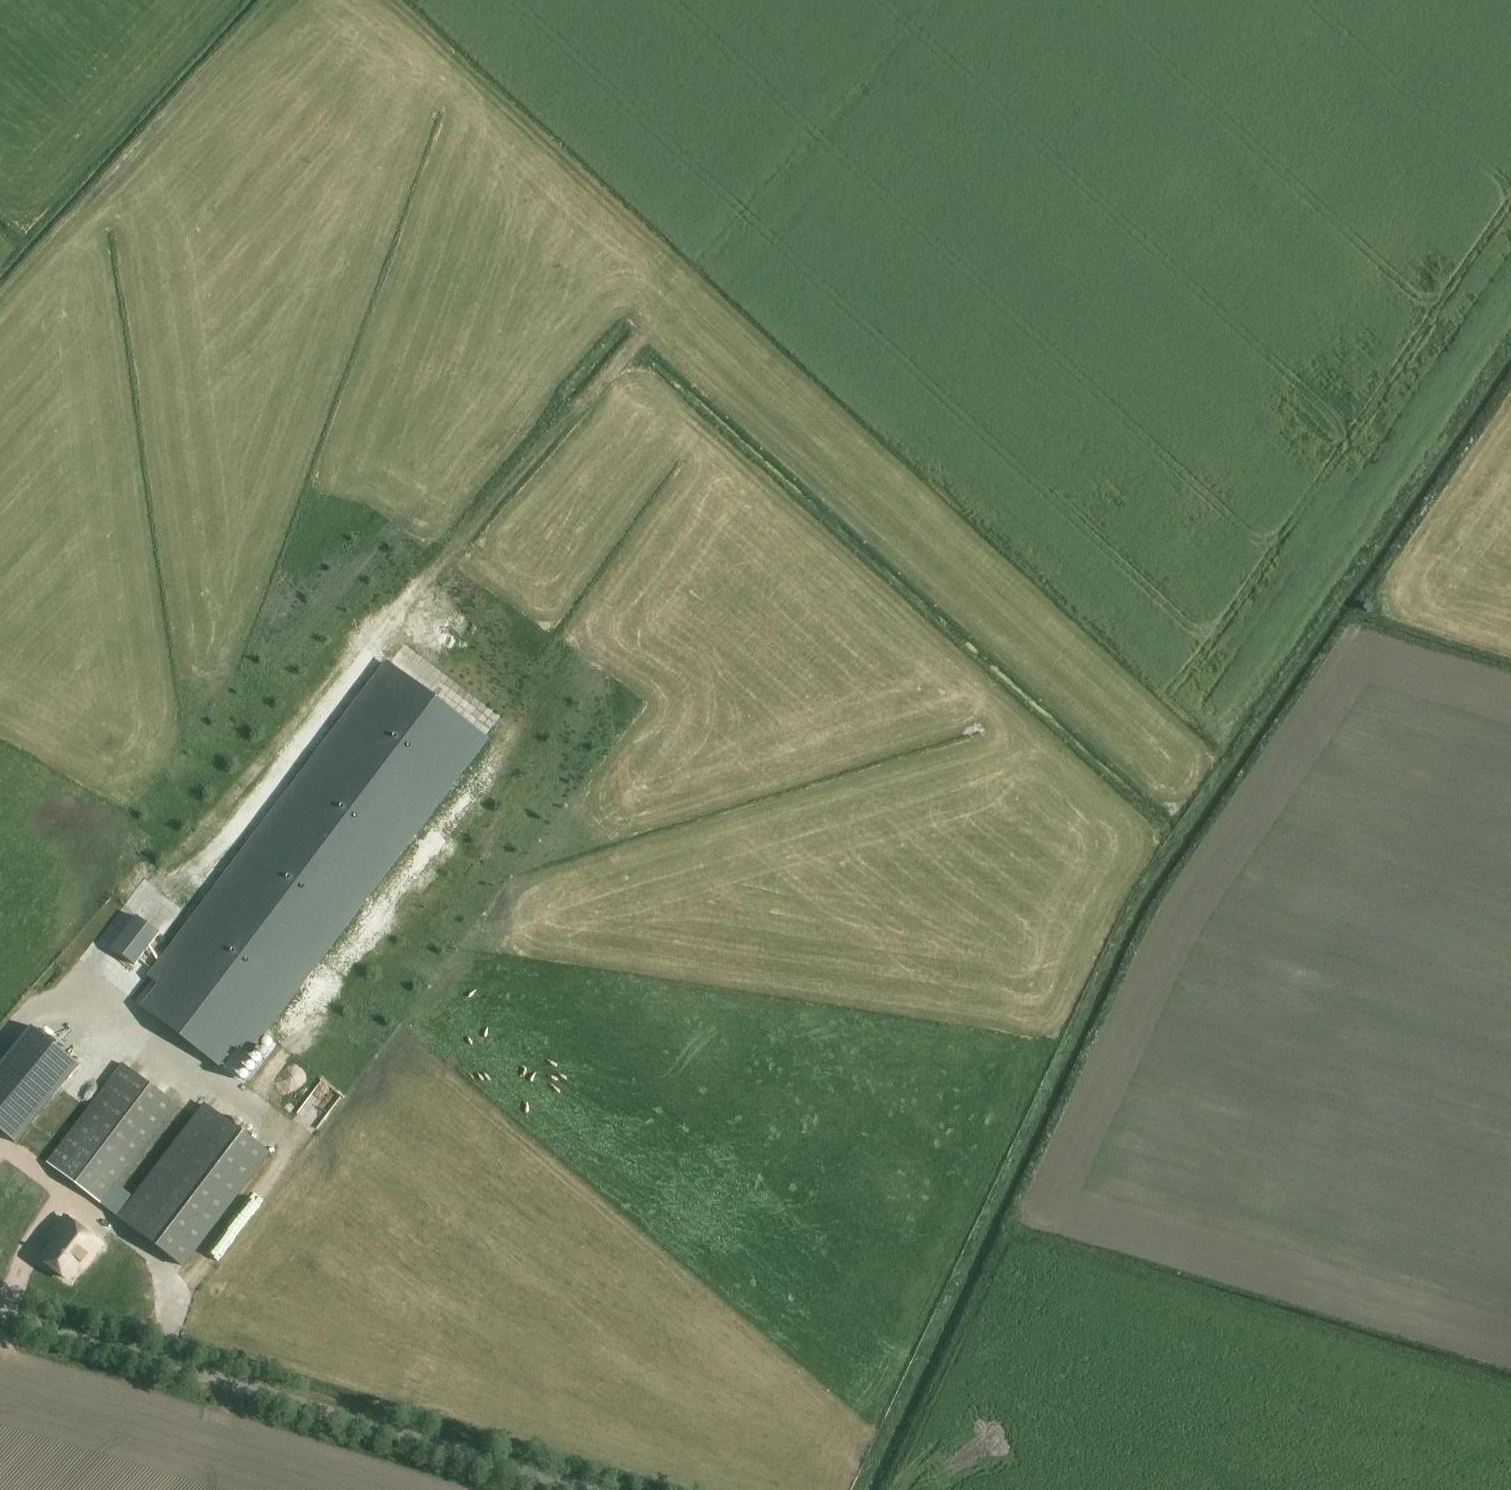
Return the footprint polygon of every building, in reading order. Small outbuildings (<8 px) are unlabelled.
[(230,1036),(310,931),(468,723),(404,675),(247,882),(166,988),(162,985),(144,1007),(149,1011),(213,1059),(217,1063),(234,1040),(230,1036)] [(118,970),(131,957),(124,950),(111,962),(118,970)] [(79,1067),(33,1029),(0,1069),(0,1131),(16,1144),(79,1067)] [(49,1164),(121,1218),(184,1266),(271,1152),(208,1104),(136,1198),(123,1188),(183,1109),(125,1065),(113,1080),(105,1075),(75,1115),(82,1121),(49,1164)] [(35,1195),(0,1175),(0,1254),(35,1195)] [(83,1269),(102,1245),(67,1217),(50,1239),(56,1243),(43,1259),(68,1279),(79,1266),(83,1269)]
